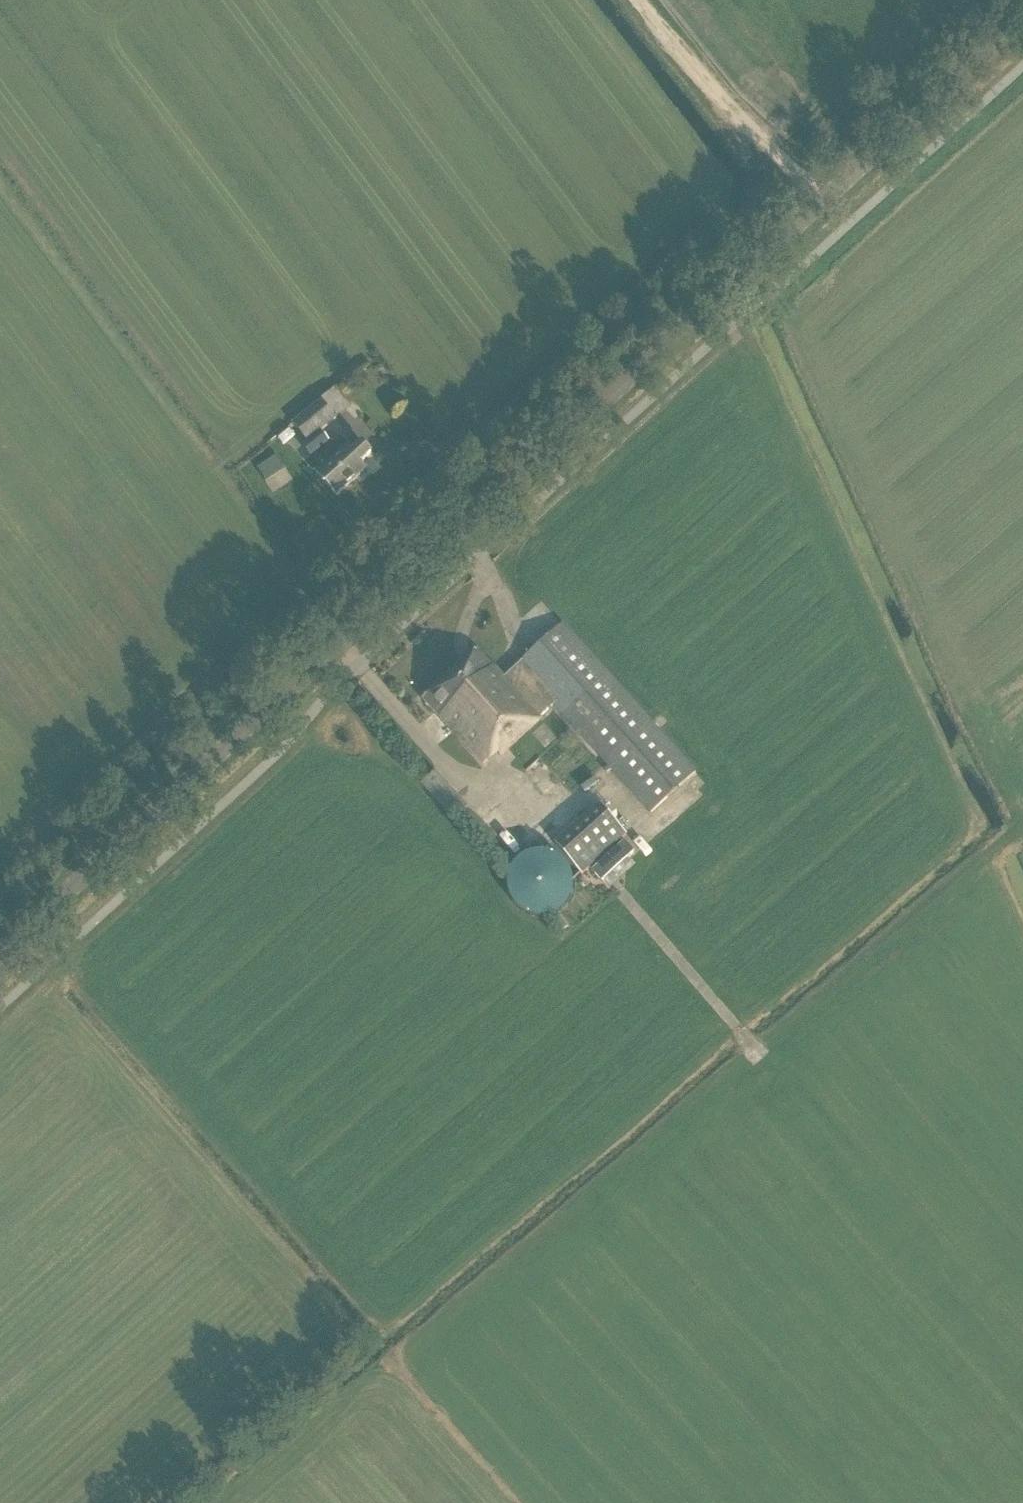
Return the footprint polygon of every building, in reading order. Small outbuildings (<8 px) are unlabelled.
[(308,443),(349,408),(334,391),(321,401),(293,424),(308,443)] [(289,429),(277,442),(286,451),(299,438),(289,429)] [(321,433),(312,440),(320,449),(319,449),(321,450),(330,443),(321,433)] [(320,449),(312,440),(302,449),(310,459),(321,450),(319,449),(320,449)] [(341,440),(325,455),(331,462),(352,484),(366,471),(361,465),(372,455),(362,444),(351,454),(346,448),(348,447),(341,440)] [(277,456),(257,469),(265,481),(285,468),(277,456)] [(331,462),(325,468),(317,474),(338,497),(352,484),(331,462)] [(563,626),(504,680),(477,650),(422,700),(435,714),(438,710),(442,715),(440,717),(484,766),(497,753),(500,756),(540,720),(539,719),(554,706),(651,813),(696,773),(563,626)] [(541,757),(524,772),(545,795),(561,781),(541,757)] [(468,808),(435,772),(422,784),(454,820),(468,808)] [(600,805),(555,845),(582,875),(627,835),(609,816),(600,805)] [(539,851),(535,851),(532,852),(527,854),(523,856),(520,858),(518,859),(516,861),(514,863),(513,865),(512,867),(510,869),(509,872),(508,874),(507,876),(506,880),(506,882),(506,885),(506,888),(506,891),(507,893),(507,895),(508,897),(510,901),(511,903),(512,905),(515,909),(518,911),(520,913),(525,916),(529,918),(531,918),(534,919),(537,919),(539,919),(542,919),(547,919),(551,918),(556,916),(559,914),(561,913),(563,911),(564,910),(566,908),(567,906),(569,904),(571,901),(572,899),(573,897),(573,894),(574,892),(574,888),(574,886),(574,884),(574,881),(574,879),(573,877),(573,874),(572,872),(571,870),(570,868),(568,866),(567,864),(565,862),(563,860),(561,858),(558,856),(554,854),(552,853),(549,852),(547,852),(545,851),(541,851),(539,851)]
